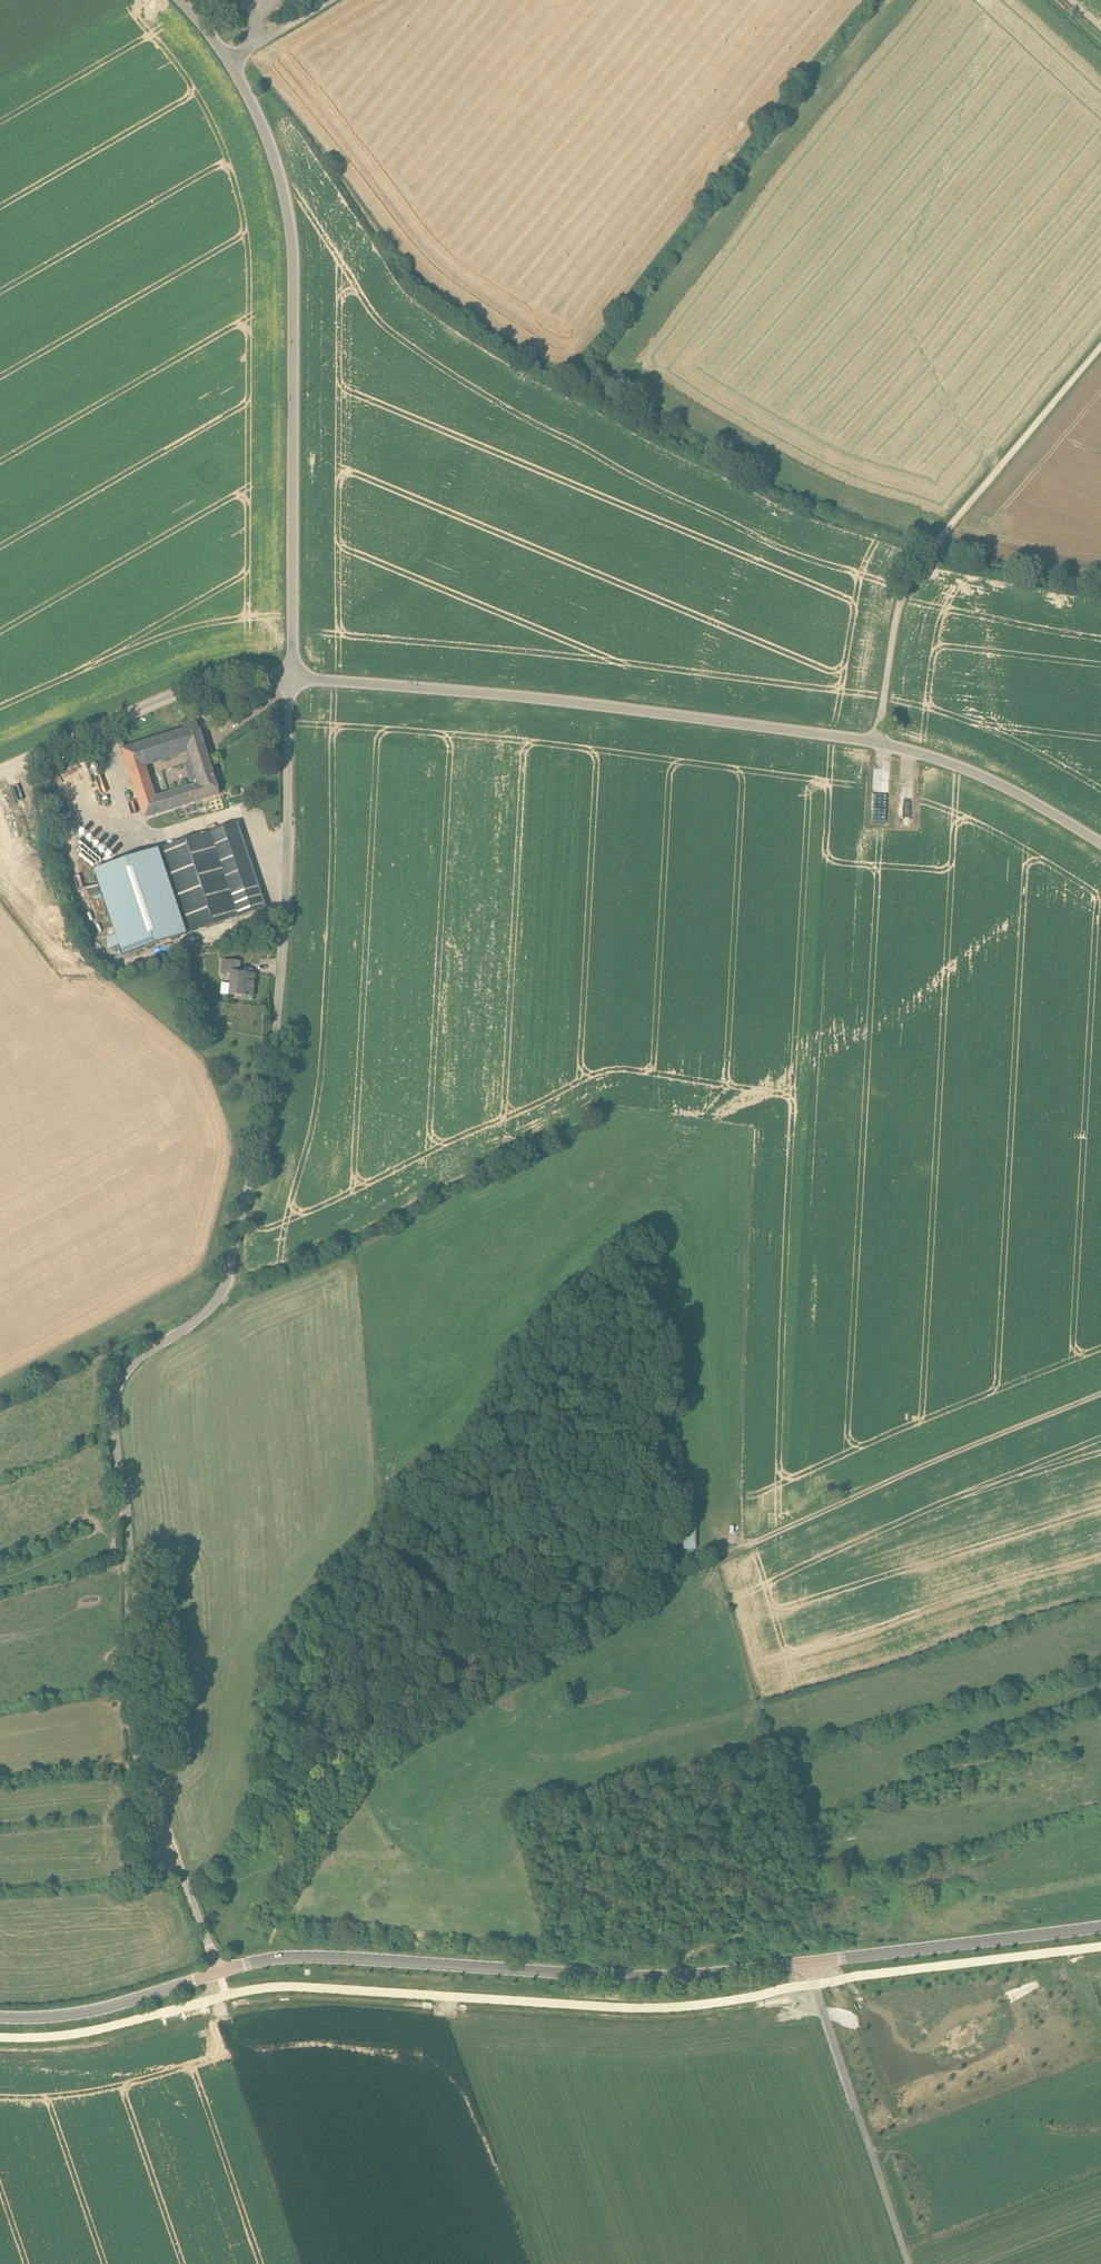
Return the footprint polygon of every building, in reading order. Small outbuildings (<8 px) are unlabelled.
[(229,724),(234,721),(229,711),(223,715),(229,724)] [(123,750),(145,818),(196,802),(219,795),(204,748),(195,718),(182,722),(185,731),(163,737),(123,750)] [(889,781),(889,772),(876,771),(876,781),(889,781)] [(888,784),(875,784),(875,798),(888,798),(888,784)] [(57,815),(67,813),(65,801),(55,803),(57,815)] [(211,832),(214,841),(239,833),(236,824),(211,832)] [(238,918),(229,891),(256,882),(239,833),(214,841),(211,832),(210,833),(160,849),(159,846),(151,849),(152,852),(154,856),(161,854),(188,935),(238,918)] [(23,841),(9,846),(14,860),(28,855),(23,841)] [(154,856),(152,852),(94,871),(123,956),(188,935),(161,854),(154,856)] [(229,891),(238,918),(265,909),(256,882),(229,891)] [(231,974),(230,985),(221,984),(220,994),(229,995),(252,998),(254,976),(238,974),(240,962),(222,961),(221,973),(231,974)]
